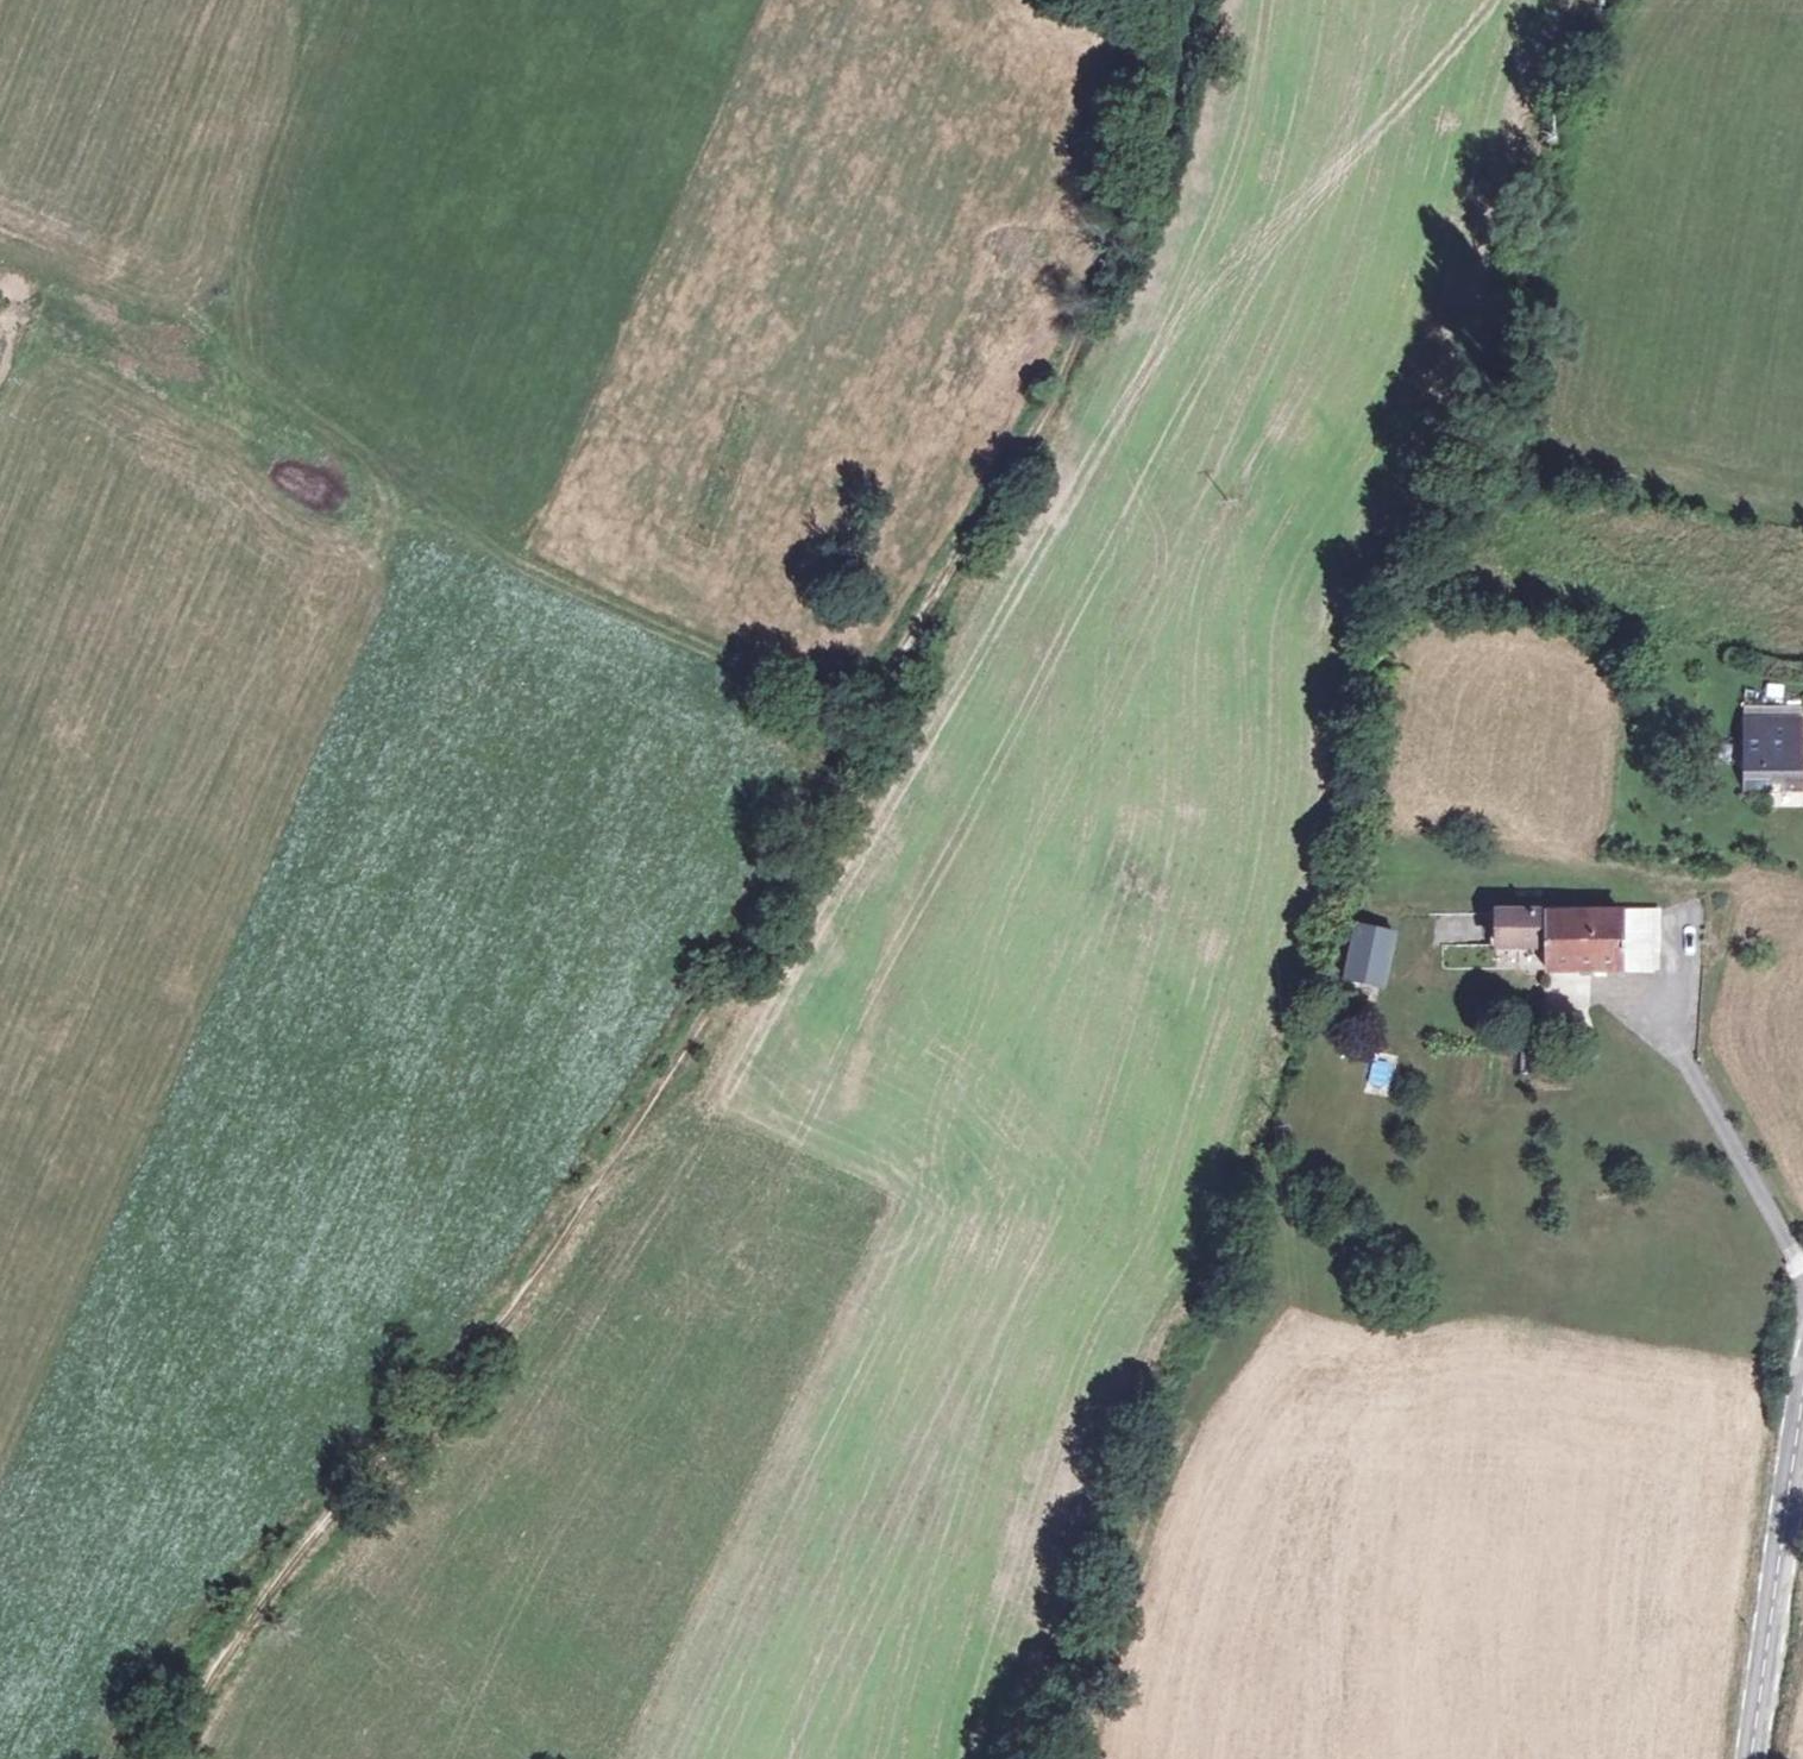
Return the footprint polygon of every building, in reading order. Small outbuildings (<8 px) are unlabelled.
[(1792,698),(1729,699),(1729,718),(1784,717),(1784,733),(1792,733),(1792,698)] [(1784,717),(1729,718),(1731,786),(1760,785),(1760,773),(1771,773),(1772,784),(1793,784),(1792,733),(1784,733),(1784,717)] [(1760,773),(1760,785),(1772,784),(1771,773),(1760,773)] [(1571,967),(1571,907),(1511,908),(1510,891),(1483,892),(1485,967),(1571,967)] [(1571,967),(1646,967),(1646,906),(1571,907),(1571,967)] [(1377,990),(1389,931),(1342,920),(1327,980),(1377,990)]
